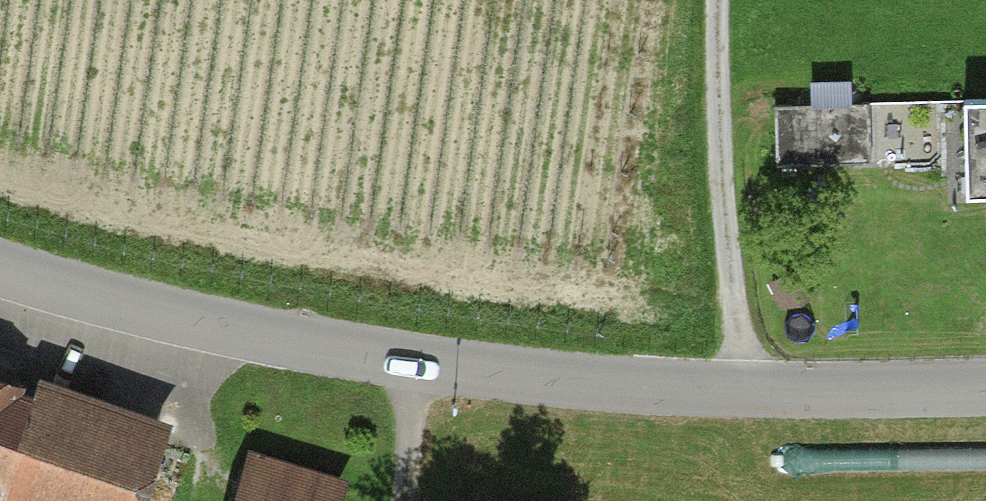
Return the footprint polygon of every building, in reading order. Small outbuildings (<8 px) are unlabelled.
[(870,98),(775,102),(777,164),(872,161),(870,98)] [(0,392),(0,500),(123,500),(154,421),(21,369),(10,396),(0,392)] [(246,452),(230,500),(336,500),(342,483),(246,452)]
